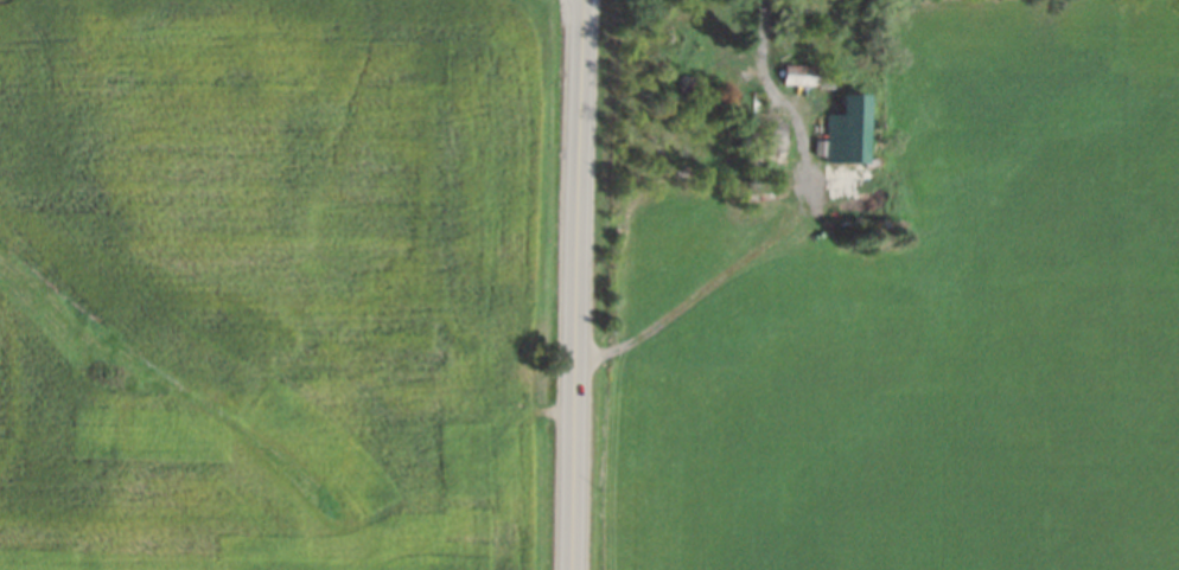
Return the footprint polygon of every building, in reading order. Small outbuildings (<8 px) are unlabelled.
[(783,65),(783,84),(818,85),(817,65),(783,65)] [(840,96),(867,96),(866,165),(836,164),(840,96)]
